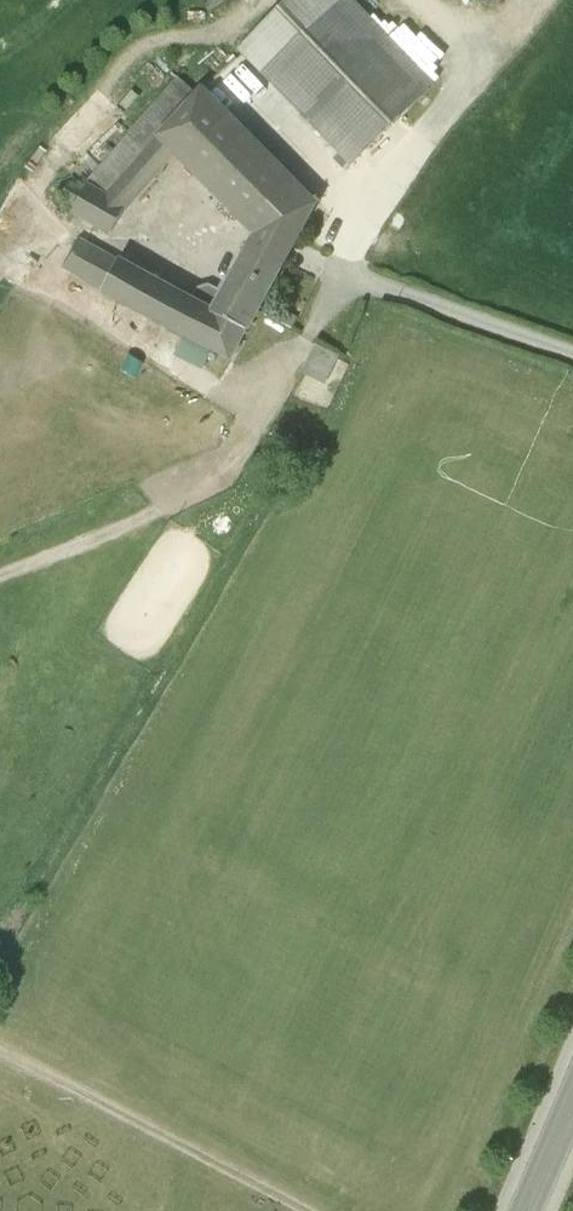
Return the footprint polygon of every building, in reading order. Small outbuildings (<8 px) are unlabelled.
[(240,56),(353,173),(439,90),(352,0),(298,0),(240,56)] [(319,208),(206,92),(158,144),(178,163),(255,238),(253,247),(290,269),(319,208)] [(178,163),(158,144),(149,148),(135,134),(89,187),(73,217),(115,238),(128,214),(178,163)] [(215,314),(84,239),(66,271),(234,367),(252,336),(215,314)] [(215,314),(252,336),(290,269),(253,247),(215,314)] [(303,377),(328,390),(343,361),(318,349),(303,377)]
